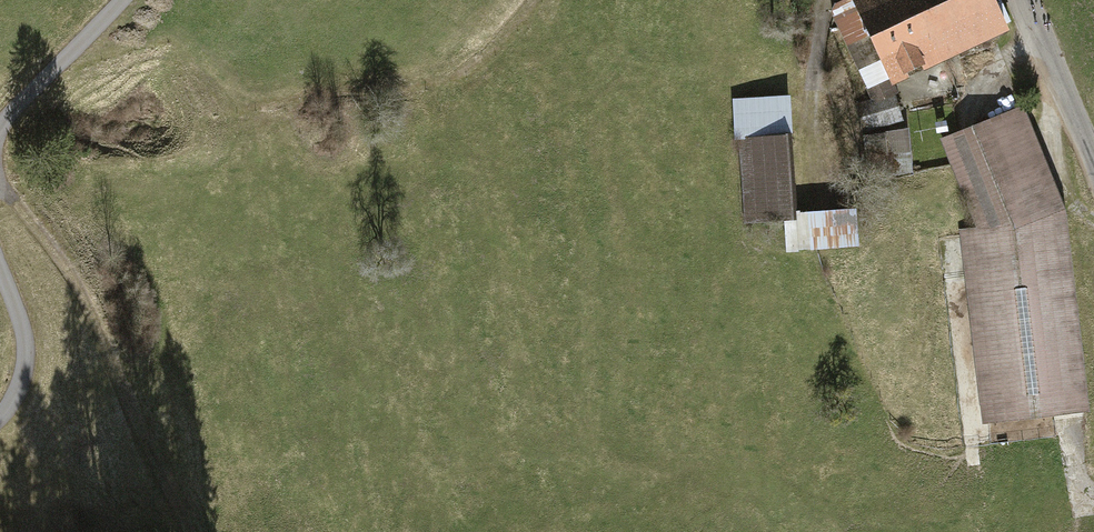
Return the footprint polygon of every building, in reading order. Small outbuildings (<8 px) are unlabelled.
[(832,14),(870,92),(888,83),(891,90),(1007,34),(1003,27),(1012,23),(1001,0),(849,0),(851,4),(832,14)] [(789,102),(731,104),(733,145),(739,144),(743,224),(790,221),(786,140),(791,140),(789,102)] [(1019,112),(941,144),(978,231),(962,233),(983,425),(1085,413),(1066,220),(1019,112)] [(909,135),(861,143),(867,182),(915,175),(909,135)] [(852,211),(805,214),(808,252),(855,249),(852,211)]
